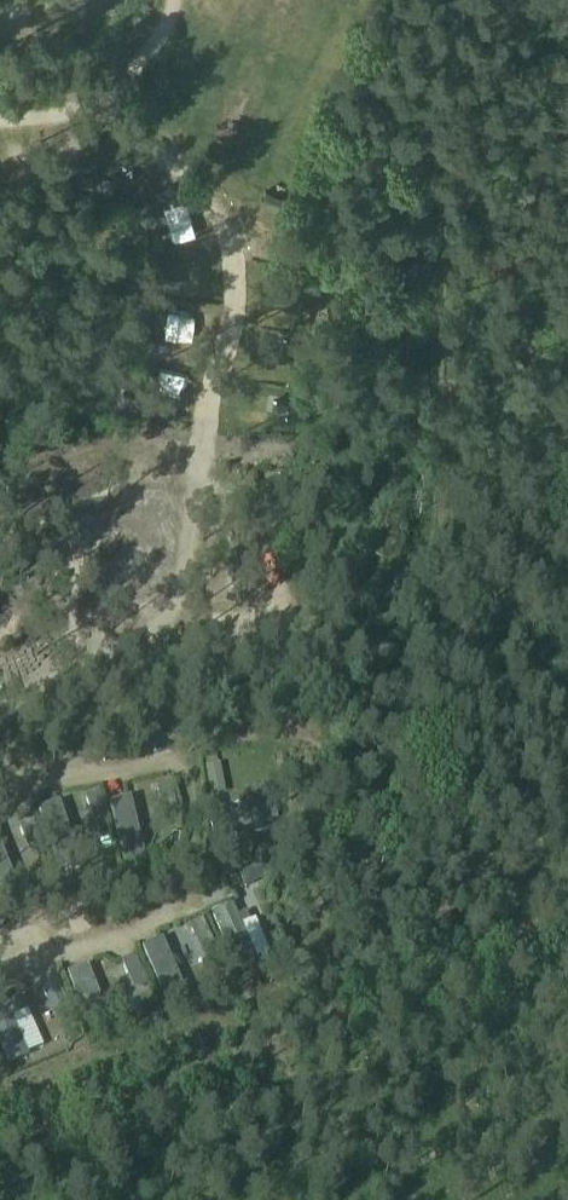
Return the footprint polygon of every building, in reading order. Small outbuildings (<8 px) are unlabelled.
[(208,784),(222,781),(220,769),(205,771),(208,784)] [(175,800),(171,785),(156,789),(160,804),(175,800)] [(99,791),(84,796),(84,797),(88,810),(103,805),(99,791)] [(129,799),(107,804),(123,869),(144,863),(129,799)] [(58,804),(37,811),(58,874),(79,867),(58,804)] [(215,820),(209,821),(213,843),(277,829),(273,808),(227,818),(215,820)] [(40,838),(32,821),(18,827),(25,844),(40,838)] [(12,880),(0,852),(0,885),(12,880)] [(256,885),(250,870),(238,875),(244,890),(256,885)] [(232,907),(211,916),(235,971),(256,962),(255,960),(241,927),(232,907)] [(194,939),(209,932),(203,920),(188,927),(194,939)] [(161,941),(142,949),(167,1008),(187,1000),(161,941)] [(136,959),(122,966),(128,979),(142,972),(136,959)] [(86,967),(66,975),(91,1035),(110,1027),(86,967)] [(41,989),(47,1003),(62,996),(56,982),(41,989)] [(0,998),(0,1051),(7,1067),(27,1058),(26,1056),(11,1019),(24,1013),(18,1000),(5,1006),(1,998),(0,998)]
